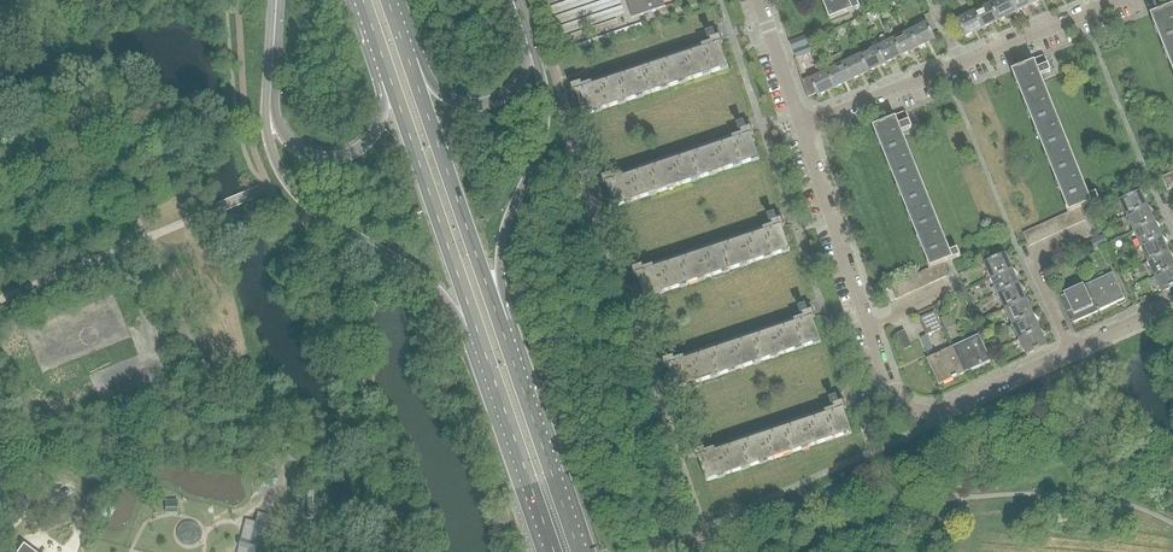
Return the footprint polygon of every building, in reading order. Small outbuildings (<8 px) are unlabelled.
[(90,8),(86,0),(80,0),(71,4),(76,14),(90,8)] [(633,19),(666,8),(664,2),(670,0),(627,0),(633,19)] [(829,20),(860,8),(857,1),(849,4),(848,0),(821,0),(829,20)] [(1015,12),(1010,0),(996,0),(991,3),(999,20),(1015,12)] [(1015,12),(1032,3),(1030,0),(1010,0),(1015,12)] [(991,3),(974,11),(982,28),(999,20),(991,3)] [(1152,14),(1172,68),(1172,6),(1152,14)] [(965,36),(982,28),(974,11),(957,19),(965,36)] [(918,48),(936,40),(928,22),(910,31),(918,48)] [(582,83),(572,86),(574,93),(576,93),(584,116),(728,67),(720,44),(722,43),(720,36),(718,30),(708,34),(711,43),(647,65),(583,86),(582,83)] [(910,31),(893,39),(902,56),(918,48),(910,31)] [(808,34),(788,43),(793,53),(809,46),(813,44),(808,34)] [(885,64),(902,56),(893,39),(876,47),(885,64)] [(809,46),(793,53),(796,60),(812,53),(809,46)] [(876,47),(860,55),(868,72),(885,64),(876,47)] [(835,67),(827,71),(835,88),(852,80),(843,63),(842,63),(838,55),(831,59),(835,67)] [(852,80),(868,72),(860,55),(843,63),(852,80)] [(1069,212),(1074,210),(1080,207),(1099,200),(1096,192),(1089,195),(1041,75),(1051,71),(1049,64),(1046,58),(1036,62),(1013,71),(1069,212)] [(800,74),(799,75),(807,98),(808,98),(808,97),(816,93),(817,96),(817,97),(818,96),(827,92),(835,88),(827,71),(823,63),(814,67),(819,75),(810,79),(810,78),(809,78),(802,81),(800,74)] [(909,121),(906,114),(906,115),(896,119),(896,118),(873,127),(930,268),(935,266),(942,264),(961,256),(958,248),(950,252),(901,132),(912,127),(909,121)] [(613,174),(602,178),(605,185),(607,184),(615,207),(759,159),(751,136),(753,135),(751,127),(749,122),(739,125),(741,132),(742,134),(614,177),(613,174)] [(1167,190),(1172,188),(1172,186),(1168,174),(1162,177),(1167,190)] [(1119,200),(1127,216),(1147,206),(1143,196),(1144,194),(1141,190),(1119,200)] [(1134,231),(1154,221),(1150,212),(1152,209),(1148,206),(1147,206),(1127,216),(1134,231)] [(1086,221),(1080,207),(1074,210),(1080,224),(1086,221)] [(1080,224),(1074,210),(1069,212),(1067,213),(1073,226),(1080,224)] [(644,265),(633,269),(636,276),(638,275),(645,299),(790,250),(782,227),(784,227),(780,213),(770,216),(773,226),(645,269),(644,265)] [(1061,215),(1067,229),(1073,226),(1067,213),(1061,215)] [(1061,215),(1055,218),(1061,232),(1067,229),(1061,215)] [(1061,232),(1055,218),(1049,222),(1055,235),(1061,232)] [(1134,231),(1141,246),(1162,237),(1157,228),(1159,225),(1155,221),(1154,221),(1134,231)] [(1049,222),(1042,225),(1048,238),(1055,235),(1049,222)] [(1048,238),(1042,225),(1036,228),(1042,241),(1048,238)] [(1036,228),(1030,231),(1035,244),(1042,241),(1036,228)] [(1035,244),(1030,231),(1023,234),(1029,247),(1035,244)] [(1103,235),(1090,241),(1094,249),(1107,243),(1103,235)] [(1148,261),(1168,252),(1164,243),(1166,240),(1163,236),(1162,237),(1141,246),(1148,261)] [(1155,276),(1172,268),(1172,262),(1171,258),(1172,255),(1169,251),(1168,252),(1148,261),(1155,276)] [(983,263),(990,279),(1011,268),(1007,260),(1009,256),(1005,253),(983,263)] [(947,276),(942,264),(935,266),(941,279),(947,276)] [(941,279),(935,266),(930,268),(929,269),(935,282),(941,279)] [(1012,268),(1011,268),(990,279),(997,294),(1018,284),(1014,275),(1016,272),(1012,268)] [(1162,292),(1172,287),(1172,268),(1155,276),(1162,292)] [(929,269),(923,272),(929,285),(935,282),(929,269)] [(929,285),(923,272),(917,274),(923,288),(929,285)] [(1086,284),(1098,311),(1125,298),(1112,272),(1086,284)] [(917,274),(910,277),(916,290),(923,288),(917,274)] [(916,290),(910,277),(904,280),(910,293),(916,290)] [(904,280),(898,283),(904,296),(910,293),(904,280)] [(898,283),(891,286),(897,300),(904,296),(898,283)] [(997,294),(1004,309),(1025,299),(1021,290),(1023,287),(1020,283),(1018,284),(997,294)] [(1086,284),(1060,296),(1072,323),(1098,311),(1086,284)] [(1134,285),(1128,288),(1132,295),(1138,292),(1134,285)] [(896,300),(890,286),(885,289),(891,302),(896,300)] [(1011,325),(1033,315),(1029,306),(1031,303),(1026,298),(1025,299),(1004,309),(1011,325)] [(793,302),(784,305),(787,313),(796,310),(793,302)] [(674,357),(664,360),(667,368),(668,367),(676,390),(821,341),(813,318),(815,318),(811,304),(800,308),(804,317),(675,360),(674,357)] [(919,318),(923,327),(939,320),(935,311),(919,318)] [(1034,314),(1033,315),(1011,325),(1019,340),(1040,331),(1036,321),(1038,318),(1034,314)] [(945,329),(952,326),(948,315),(941,318),(945,329)] [(942,328),(939,320),(923,327),(926,335),(942,328)] [(903,330),(897,331),(901,347),(908,345),(903,330)] [(1041,330),(1040,331),(1019,340),(1026,355),(1047,346),(1043,336),(1045,333),(1041,330)] [(953,347),(965,372),(991,360),(979,335),(953,347)] [(965,372),(953,347),(927,359),(939,384),(965,372)] [(694,451),(696,455),(697,458),(699,458),(706,481),(851,432),(843,409),(845,408),(843,401),(832,404),(833,407),(705,450),(704,447),(694,451)] [(177,500),(165,500),(165,513),(177,513),(177,500)] [(270,516),(257,513),(255,522),(246,520),(238,551),(261,551),(270,516)]
